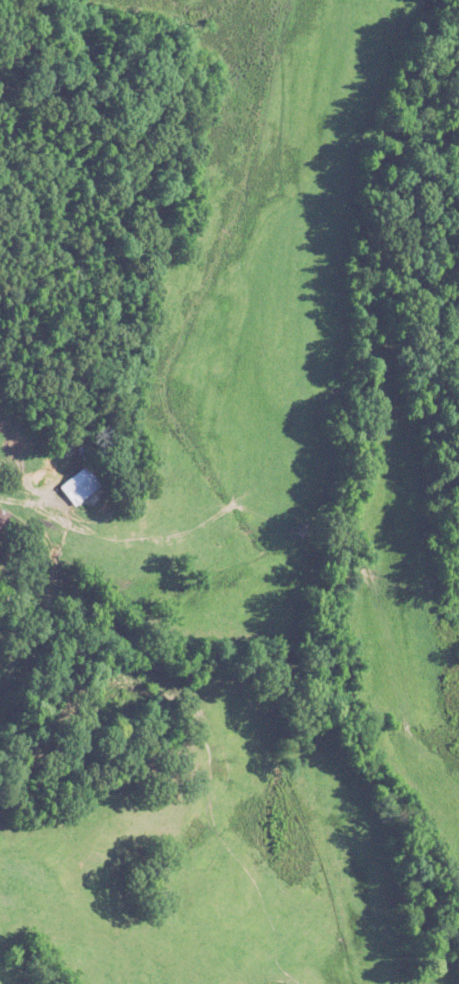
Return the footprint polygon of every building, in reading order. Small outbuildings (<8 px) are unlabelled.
[(75,505),(102,485),(86,465),(60,486),(75,505)]
